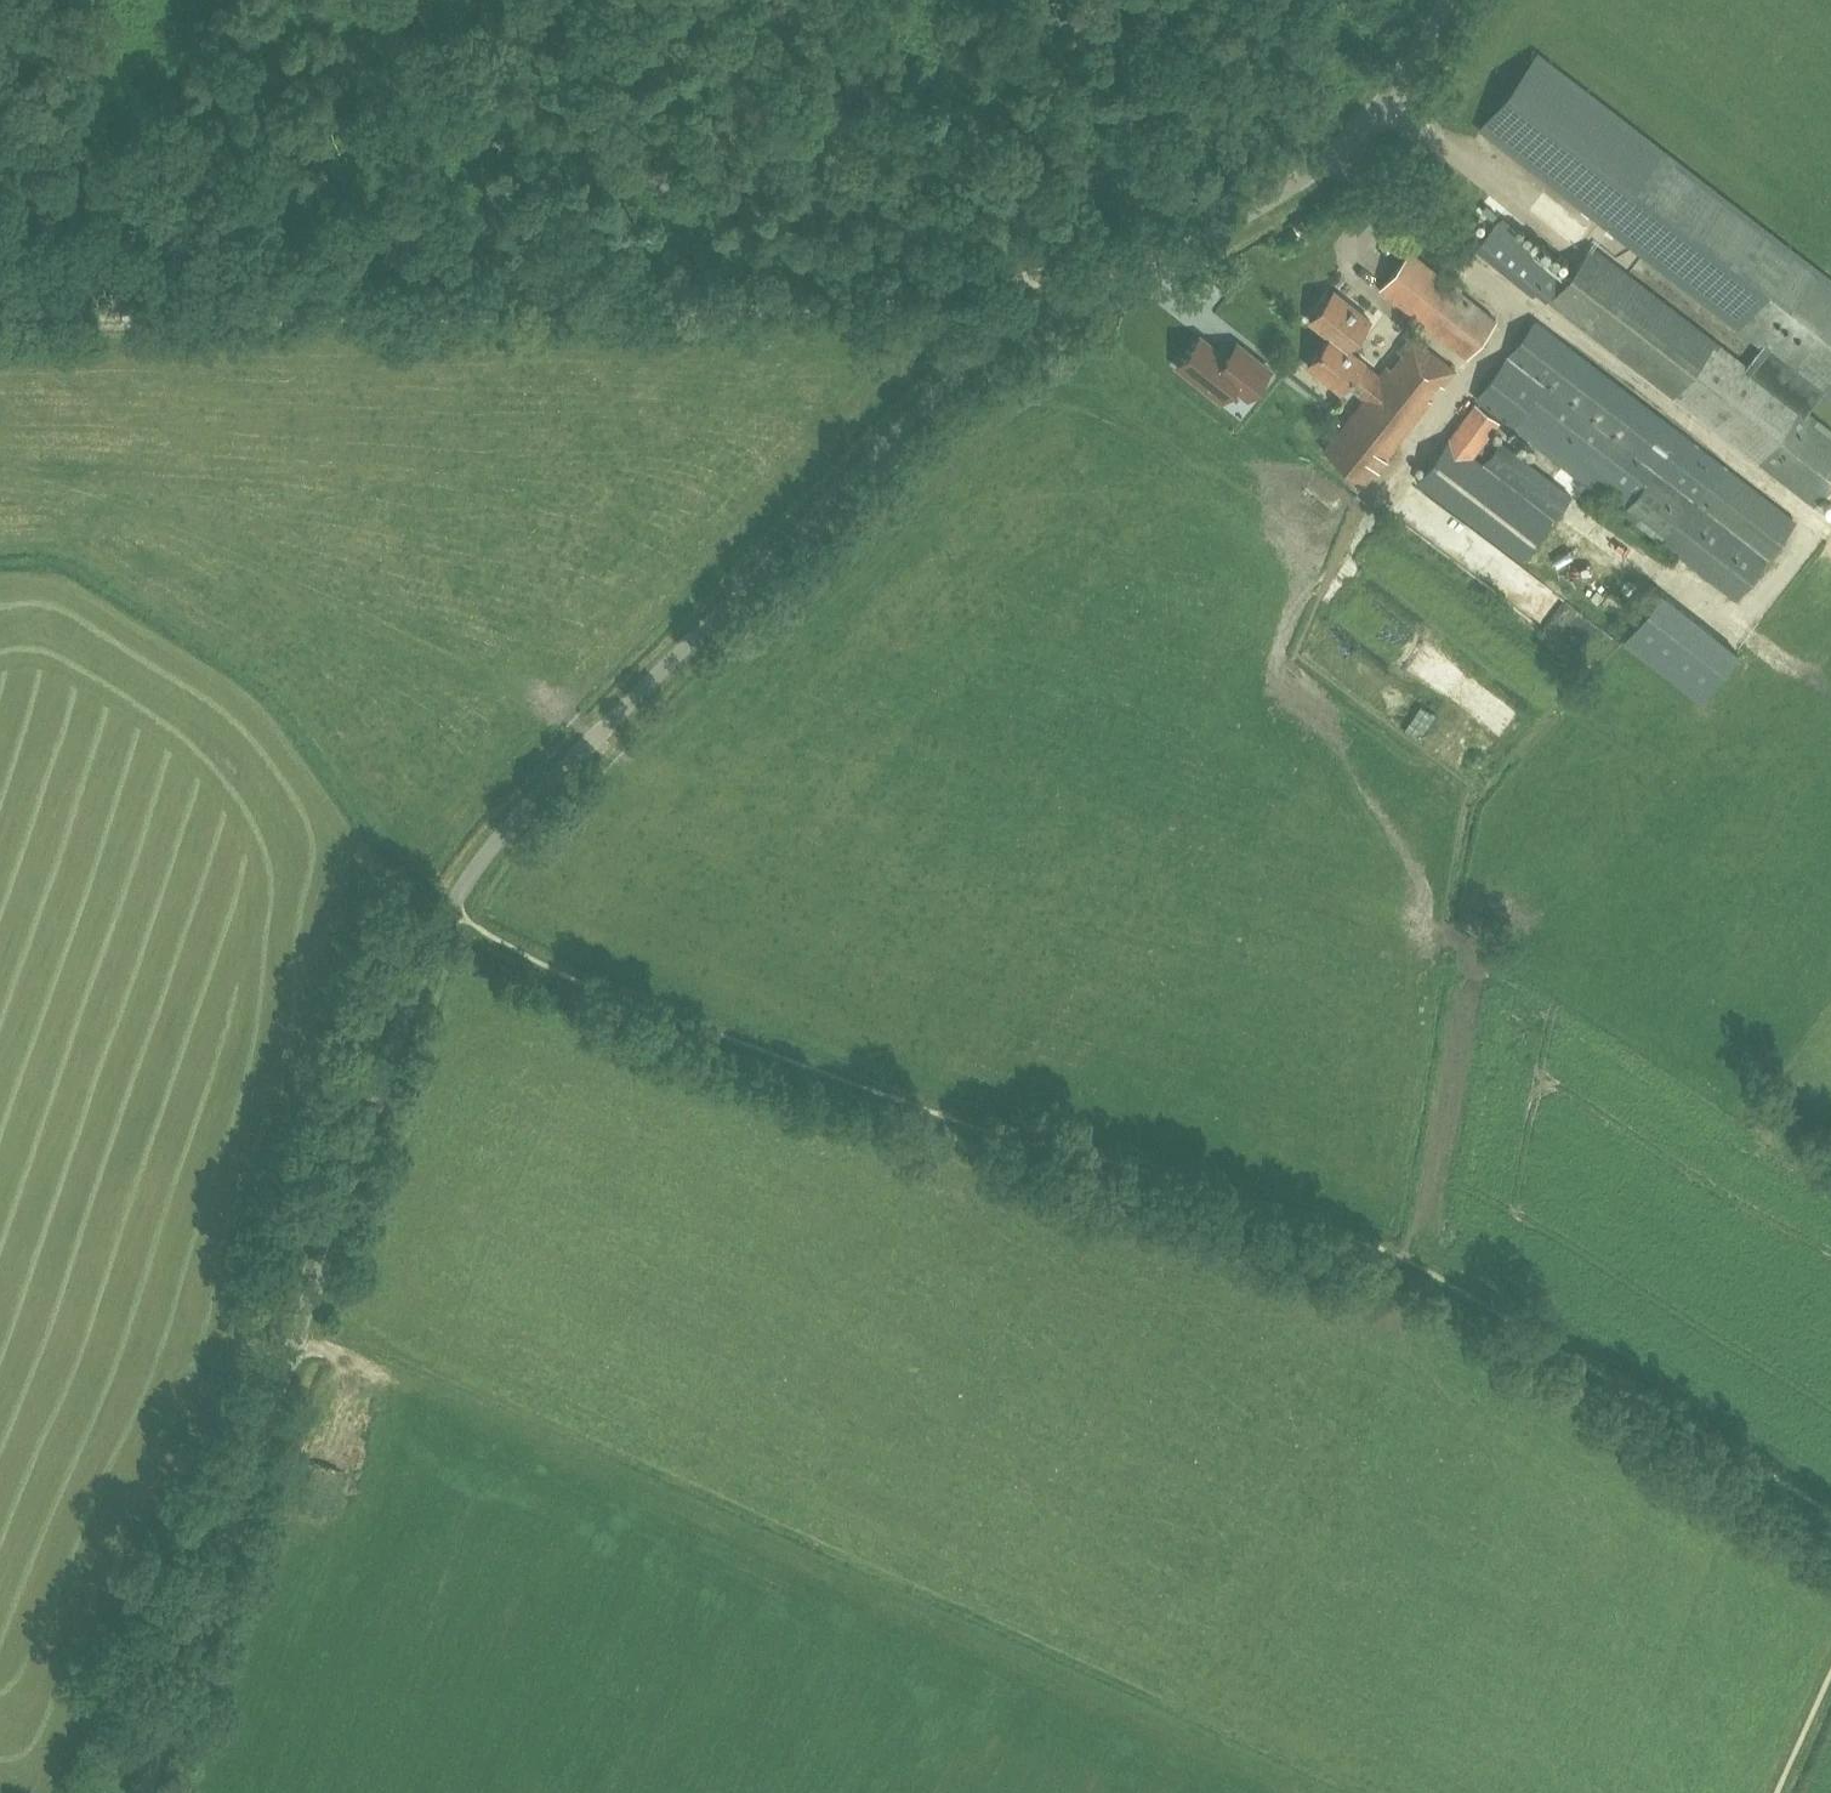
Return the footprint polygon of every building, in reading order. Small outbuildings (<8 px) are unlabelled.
[(1610,228),(1668,152),(1537,52),(1480,127),(1610,228)] [(1668,152),(1610,228),(1761,346),(1815,389),(1830,369),(1830,278),(1668,152)] [(1497,222),(1476,248),(1534,295),(1538,290),(1548,298),(1565,276),(1497,222)] [(1748,364),(1596,247),(1553,302),(1759,461),(1801,407),(1809,412),(1822,394),(1761,346),(1748,364)] [(1430,265),(1411,250),(1381,288),(1400,303),(1430,265)] [(1430,265),(1400,303),(1467,356),(1497,319),(1430,265)] [(1372,320),(1334,289),(1310,320),(1349,349),(1372,320)] [(1479,399),(1639,523),(1664,542),(1724,464),(1539,321),(1479,399)] [(1199,335),(1178,363),(1212,390),(1223,376),(1249,397),(1271,368),(1226,333),(1214,347),(1199,335)] [(1386,363),(1365,397),(1406,433),(1432,400),(1428,396),(1440,381),(1445,385),(1456,371),(1411,334),(1399,349),(1403,353),(1392,367),(1386,363)] [(1379,372),(1331,336),(1309,364),(1342,390),(1348,383),(1365,397),(1379,372)] [(1815,389),(1822,394),(1830,401),(1830,369),(1815,389)] [(1406,433),(1365,397),(1324,448),(1367,482),(1406,433)] [(1500,422),(1476,403),(1417,480),(1520,560),(1553,518),(1484,462),(1474,455),(1477,451),(1485,457),(1494,446),(1486,439),(1500,422)] [(1801,407),(1759,461),(1817,508),(1830,490),(1830,429),(1809,412),(1801,407)] [(1572,493),(1503,439),(1484,462),(1553,518),(1572,493)] [(1793,517),(1724,464),(1664,542),(1732,595),(1793,517)]
